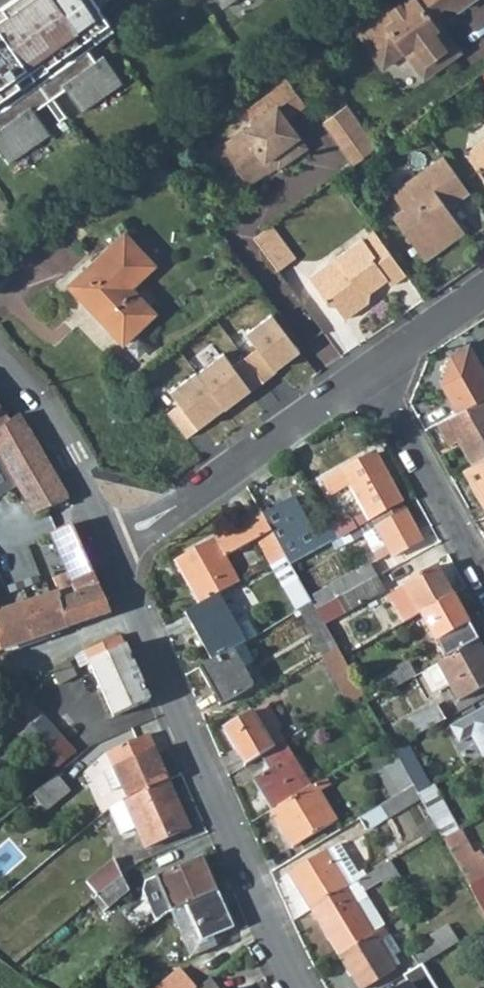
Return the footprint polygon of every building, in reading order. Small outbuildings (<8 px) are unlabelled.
[(6,139),(0,143),(0,149),(9,162),(51,133),(32,106),(45,97),(58,116),(64,111),(51,92),(64,84),(82,111),(124,82),(112,64),(103,70),(89,49),(116,30),(100,8),(101,8),(95,0),(11,0),(0,8),(0,131),(6,139)] [(357,31),(386,69),(409,52),(427,77),(455,57),(450,51),(458,45),(443,25),(439,28),(431,16),(435,14),(444,7),(461,10),(475,0),(407,0),(406,1),(405,0),(399,0),(357,31)] [(439,28),(443,25),(435,14),(431,16),(439,28)] [(299,37),(289,44),(298,57),(308,50),(299,37)] [(276,53),(286,66),(298,57),(289,44),(276,53)] [(288,120),(309,106),(291,79),(267,95),(269,98),(249,111),(254,118),(253,129),(229,146),(239,162),(233,167),(248,190),(269,175),(271,170),(277,165),(280,169),(280,170),(293,161),(292,158),(289,155),(305,144),(288,120)] [(355,168),(379,150),(348,106),(323,124),(355,168)] [(471,152),(467,161),(483,186),(483,143),(471,152)] [(292,158),(293,161),(309,151),(309,150),(305,144),(289,155),(292,158)] [(239,162),(229,146),(221,150),(233,167),(239,162)] [(459,181),(442,158),(440,155),(391,192),(402,207),(388,218),(421,262),(461,232),(445,210),(436,198),(459,181)] [(280,169),(277,165),(271,170),(269,175),(269,176),(280,169)] [(468,193),(459,181),(436,198),(445,210),(468,193)] [(269,229),(254,240),(278,273),(293,262),(269,229)] [(369,248),(379,240),(373,232),(363,239),(369,248)] [(132,290),(155,268),(126,234),(68,286),(62,279),(54,286),(61,294),(69,287),(121,346),(155,316),(132,290)] [(405,276),(379,240),(369,248),(363,239),(326,266),(332,275),(313,289),(326,308),(333,310),(343,323),(361,309),(356,303),(357,292),(369,294),(385,280),(390,287),(405,276)] [(332,275),(326,266),(306,281),(313,289),(332,275)] [(287,280),(269,294),(302,336),(320,321),(287,280)] [(369,294),(357,292),(356,303),(361,309),(367,305),(369,294)] [(258,346),(246,354),(265,380),(277,371),(276,369),(302,349),(274,312),(248,330),(258,346)] [(467,345),(448,356),(441,383),(457,412),(482,398),(483,396),(483,374),(467,345)] [(226,350),(199,369),(227,407),(265,380),(246,354),(235,362),(226,350)] [(227,407),(199,369),(172,388),(181,403),(170,412),(189,437),(227,407)] [(435,425),(448,447),(458,441),(462,438),(476,462),(483,457),(483,402),(482,398),(457,412),(435,425)] [(0,409),(0,426),(10,420),(0,409)] [(67,495),(20,415),(10,420),(0,426),(0,497),(18,487),(34,514),(65,505),(70,503),(67,495)] [(458,441),(472,464),(476,462),(462,438),(458,441)] [(368,457),(379,476),(385,473),(374,454),(368,457)] [(369,523),(403,504),(385,473),(379,476),(368,457),(323,482),(330,495),(348,485),(369,523)] [(472,464),(463,469),(483,505),(483,457),(476,462),(472,464)] [(274,538),(284,555),(291,566),(322,549),(294,497),(262,514),(271,532),(274,538)] [(392,558),(424,540),(403,504),(369,523),(351,533),(356,541),(362,537),(363,538),(377,530),(392,558)] [(238,582),(224,558),(271,532),(262,514),(261,513),(174,561),(199,604),(217,594),(238,582)] [(76,593),(98,585),(72,523),(51,533),(76,593)] [(268,564),(284,555),(274,538),(258,546),(268,564)] [(313,604),(317,611),(378,577),(371,565),(310,599),(313,604)] [(437,566),(387,595),(402,624),(421,613),(453,595),(437,566)] [(325,625),(385,591),(378,577),(317,611),(325,625)] [(110,612),(107,606),(98,585),(76,593),(58,600),(68,628),(110,612)] [(56,594),(0,614),(0,651),(68,628),(58,600),(56,594)] [(199,604),(184,613),(210,661),(230,650),(243,643),(256,635),(246,616),(233,623),(217,594),(199,604)] [(453,595),(421,613),(446,659),(473,644),(463,627),(469,624),(453,595)] [(300,611),(314,635),(311,637),(324,658),(339,649),(325,625),(317,611),(313,604),(300,611)] [(112,717),(150,701),(121,635),(84,651),(112,717)] [(483,687),(483,651),(479,641),(473,644),(446,659),(427,670),(438,691),(449,685),(458,701),(483,687)] [(243,643),(230,650),(239,666),(252,658),(243,643)] [(349,703),(363,695),(344,658),(339,649),(324,658),(328,665),(349,703)] [(218,705),(250,686),(239,666),(230,650),(210,661),(198,668),(218,705)] [(59,684),(77,674),(69,659),(51,670),(59,684)] [(376,679),(384,694),(418,675),(409,661),(376,679)] [(75,749),(27,696),(0,724),(0,732),(5,738),(14,730),(53,770),(75,749)] [(285,741),(278,729),(281,727),(268,704),(224,729),(244,766),(261,756),(283,742),(285,741)] [(416,737),(446,719),(439,706),(408,722),(416,737)] [(471,736),(483,758),(483,709),(451,728),(459,743),(471,736)] [(112,767),(119,786),(124,798),(166,780),(146,734),(105,752),(112,767)] [(270,810),(309,787),(283,742),(261,756),(268,769),(252,778),(270,810)] [(399,761),(414,786),(419,795),(432,788),(407,742),(393,749),(399,761)] [(393,799),(414,786),(399,761),(378,773),(393,799)] [(112,767),(101,771),(109,790),(119,786),(112,767)] [(71,791),(57,774),(33,793),(47,810),(71,791)] [(325,777),(309,787),(270,810),(291,847),(335,821),(319,792),(329,786),(325,777)] [(141,848),(186,829),(166,780),(124,798),(120,800),(132,828),(141,848)] [(360,818),(366,830),(420,798),(419,795),(414,786),(393,799),(360,818)] [(444,841),(458,834),(432,788),(419,795),(420,798),(431,818),(440,834),(444,841)] [(120,800),(106,806),(117,834),(132,828),(120,800)] [(431,818),(416,827),(425,843),(440,834),(431,818)] [(465,880),(470,888),(483,880),(483,859),(467,829),(458,834),(444,841),(465,880)] [(311,909),(345,889),(357,883),(368,876),(364,870),(358,873),(341,844),(322,854),(290,873),(311,909)] [(171,911),(172,910),(217,891),(202,856),(156,876),(171,911)] [(122,875),(115,859),(87,882),(97,896),(122,875)] [(383,887),(399,878),(390,863),(368,876),(357,883),(362,892),(380,881),(383,887)] [(93,899),(103,912),(129,890),(122,875),(97,896),(93,899)] [(483,912),(483,880),(470,888),(471,890),(483,912)] [(362,892),(357,883),(345,889),(355,907),(372,935),(384,928),(362,892)] [(338,955),(372,935),(355,907),(345,889),(311,909),(338,955)] [(172,910),(192,958),(219,946),(214,936),(233,928),(217,891),(172,910)] [(460,943),(449,922),(428,934),(433,942),(440,955),(460,943)] [(358,987),(364,987),(393,971),(387,960),(377,944),(390,937),(385,928),(384,928),(372,935),(338,955),(358,987)] [(390,937),(377,944),(387,960),(400,953),(390,937)] [(423,965),(440,955),(433,942),(410,955),(418,968),(423,965)] [(418,968),(405,975),(409,983),(427,972),(423,965),(418,968)] [(223,967),(202,983),(205,987),(227,987),(233,985),(223,967)] [(180,969),(154,987),(195,987),(180,969)] [(405,987),(436,987),(427,972),(409,983),(410,985),(405,987)]
